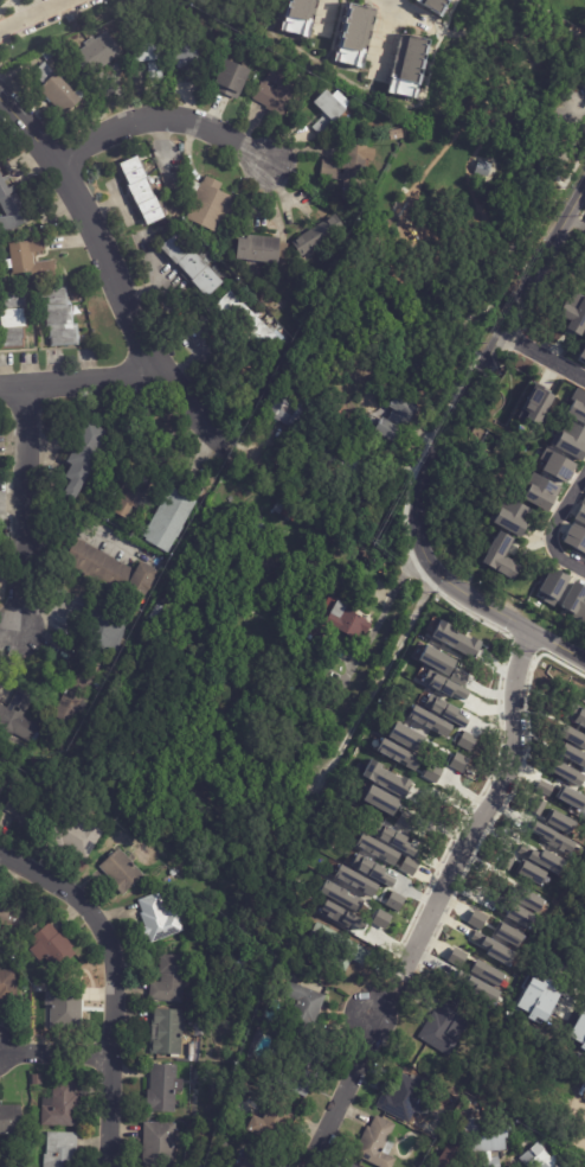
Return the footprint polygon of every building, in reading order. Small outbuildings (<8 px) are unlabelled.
[(277,31),(286,0),(317,0),(307,40),(277,31)] [(330,59),(347,0),(361,0),(375,7),(361,68),(330,59)] [(410,1),(411,0),(453,0),(443,18),(410,1)] [(405,28),(433,42),(418,102),(388,94),(405,28)] [(123,55),(103,69),(101,65),(88,75),(75,55),(86,47),(84,43),(97,34),(99,38),(109,32),(123,55)] [(198,60),(197,63),(179,58),(186,33),(204,38),(198,60)] [(140,64),(136,64),(135,45),(163,45),(163,81),(148,81),(148,78),(146,78),(146,74),(148,74),(148,64),(140,64)] [(46,62),(43,55),(52,50),(56,57),(46,63),(46,62)] [(239,65),(253,71),(239,101),(214,89),(227,59),(239,65)] [(50,101),(39,90),(45,85),(34,75),(45,63),(77,94),(83,88),(89,95),(66,117),(50,101)] [(283,66),(298,75),(277,113),(253,100),(266,77),(268,78),(276,63),(283,66)] [(340,103),(348,110),(335,123),(334,122),(333,123),(335,127),(324,139),(313,127),(323,117),(321,115),(323,113),(314,103),(327,90),(340,103)] [(392,135),(399,130),(404,136),(398,142),(392,135)] [(348,162),(349,145),(369,147),(367,166),(369,166),(367,184),(365,184),(362,203),(343,200),(346,181),(322,178),(323,160),(347,164),(348,162)] [(141,209),(137,211),(135,208),(140,205),(139,204),(137,204),(128,185),(130,184),(121,165),(137,155),(148,178),(147,178),(155,197),(158,196),(167,217),(149,225),(141,209)] [(484,174),(488,161),(475,158),(471,171),(484,174)] [(14,230),(0,231),(0,218),(7,217),(0,204),(0,171),(4,178),(7,177),(9,181),(7,183),(11,190),(15,186),(17,185),(20,190),(15,193),(31,222),(14,230)] [(229,196),(233,198),(232,202),(240,206),(232,223),(225,218),(217,234),(187,218),(199,196),(197,194),(202,183),(204,184),(207,177),(224,186),(221,192),(229,196)] [(347,231),(303,257),(294,242),(327,222),(326,218),(333,215),(336,221),(340,218),(347,231)] [(204,262),(225,285),(211,299),(162,250),(176,235),(204,262)] [(278,238),(279,238),(279,243),(289,244),(287,264),(279,263),(279,266),(238,261),(239,240),(247,241),(247,236),(278,238)] [(45,238),(46,251),(34,253),(36,263),(54,261),(57,279),(33,282),(32,273),(14,275),(13,269),(8,269),(7,261),(12,260),(9,244),(30,241),(30,240),(45,237),(45,238)] [(78,346),(51,347),(51,339),(50,339),(49,332),(46,332),(45,315),(46,315),(46,310),(43,310),(43,301),(40,301),(39,289),(68,287),(69,306),(73,306),(75,324),(78,324),(79,346),(78,346)] [(26,349),(0,351),(0,330),(0,311),(4,311),(2,292),(31,289),(31,298),(32,302),(30,302),(31,310),(26,310),(26,317),(28,317),(30,330),(26,330),(27,342),(26,342),(26,349)] [(236,295),(284,343),(268,358),(214,306),(230,291),(236,295)] [(562,315),(570,320),(566,327),(579,334),(584,324),(584,299),(574,293),(562,315)] [(577,358),(584,362),(584,342),(577,358)] [(534,384),(554,395),(538,427),(518,416),(534,384)] [(576,388),(570,398),(572,400),(564,415),(584,426),(584,393),(576,388)] [(287,427),(264,414),(277,390),(291,397),(285,407),(300,414),(304,403),(316,409),(302,435),(287,427)] [(413,419),(396,446),(375,433),(384,419),(387,421),(394,410),(391,408),(399,394),(420,408),(413,419)] [(105,436),(98,448),(104,452),(75,502),(66,496),(69,491),(66,490),(72,480),(66,477),(75,463),(69,460),(81,441),(78,439),(90,419),(109,431),(105,436)] [(548,444),(580,461),(584,454),(584,430),(572,422),(565,435),(557,429),(548,444)] [(401,448),(410,438),(420,445),(412,455),(401,448)] [(544,448),(539,459),(545,461),(540,470),(565,483),(574,464),(544,448)] [(253,463),(257,465),(252,473),(244,467),(249,460),(253,463)] [(268,466),(271,468),(265,482),(255,477),(261,464),(268,466)] [(546,512),(559,489),(529,472),(523,484),(528,486),(521,498),(546,512)] [(127,519),(107,509),(115,495),(118,497),(124,484),(130,486),(137,473),(153,482),(137,508),(134,505),(127,519)] [(182,492),(198,502),(169,551),(143,537),(173,486),(182,492)] [(572,518),(584,495),(584,525),(572,518)] [(519,536),(487,519),(493,509),(500,512),(507,499),(532,512),(519,536)] [(303,511),(297,523),(283,516),(290,500),(304,509),(303,511)] [(561,541),(584,554),(584,531),(572,523),(561,541)] [(499,530),(480,563),(513,581),(520,566),(502,556),(513,538),(499,530)] [(135,570),(124,591),(99,576),(97,580),(64,561),(77,537),(135,570)] [(159,569),(161,570),(143,604),(124,594),(142,560),(159,569)] [(538,591),(546,594),(542,601),(554,607),(570,578),(562,574),(562,575),(549,568),(538,591)] [(559,605),(583,619),(584,615),(584,587),(573,580),(559,605)] [(338,601),(339,602),(339,600),(368,618),(367,620),(368,620),(368,623),(372,625),(367,633),(362,631),(358,639),(329,624),(321,637),(333,644),(327,655),(303,642),(317,616),(321,618),(323,614),(322,614),(332,599),(338,601)] [(131,613),(117,652),(82,640),(95,602),(104,606),(105,602),(120,608),(120,610),(131,613)] [(481,643),(439,620),(430,637),(473,659),(481,643)] [(447,676),(455,661),(425,645),(417,661),(447,676)] [(72,725),(54,716),(69,685),(68,684),(73,671),(76,671),(84,655),(102,663),(72,725)] [(469,689),(426,671),(420,683),(463,702),(469,689)] [(9,734),(0,729),(0,722),(0,704),(8,708),(19,687),(36,695),(24,718),(40,726),(31,742),(27,741),(11,732),(9,734)] [(461,728),(466,720),(456,714),(458,711),(431,695),(424,707),(461,728)] [(452,723),(410,707),(405,719),(447,736),(452,723)] [(411,722),(408,728),(395,721),(386,737),(416,753),(428,731),(411,722)] [(561,724),(556,736),(584,751),(584,736),(561,724)] [(418,756),(381,739),(375,752),(412,769),(418,756)] [(562,743),(557,756),(584,768),(584,753),(562,743)] [(467,758),(452,753),(447,771),(462,775),(467,758)] [(403,798),(411,781),(368,760),(360,777),(403,798)] [(584,773),(553,761),(548,774),(580,786),(584,773)] [(390,817),(399,802),(370,785),(361,800),(390,817)] [(580,811),(584,801),(584,797),(563,785),(556,798),(580,811)] [(15,818),(15,816),(6,810),(18,789),(51,809),(38,831),(30,827),(28,830),(18,824),(20,821),(15,818)] [(568,835),(575,822),(550,810),(544,822),(568,835)] [(131,812),(137,816),(134,822),(128,820),(131,812)] [(88,860),(56,840),(70,818),(101,837),(88,860)] [(570,854),(576,842),(536,824),(531,835),(570,854)] [(369,838),(410,860),(416,849),(375,827),(369,838)] [(352,849),(394,872),(400,860),(359,837),(352,849)] [(564,860),(527,843),(521,857),(558,873),(564,860)] [(129,857),(146,876),(122,897),(109,881),(111,880),(99,867),(121,849),(124,853),(129,857)] [(232,867),(242,849),(255,856),(245,874),(232,867)] [(351,869),(358,857),(397,879),(390,891),(351,869)] [(418,863),(406,858),(399,871),(411,877),(418,863)] [(517,874),(541,886),(547,873),(523,861),(517,874)] [(341,869),(381,893),(375,904),(335,881),(341,869)] [(324,881),(361,901),(355,911),(319,891),(324,881)] [(544,899),(515,885),(508,898),(538,913),(544,899)] [(384,905),(398,912),(405,898),(391,891),(384,905)] [(149,935),(142,914),(144,913),(140,901),(160,893),(163,903),(173,899),(185,931),(153,943),(149,935)] [(19,945),(0,936),(0,895),(34,913),(19,945)] [(328,900),(368,923),(362,933),(322,911),(328,900)] [(534,913),(512,905),(506,919),(529,927),(534,913)] [(392,917),(378,909),(371,923),(384,931),(392,917)] [(495,938),(519,946),(525,930),(501,921),(495,938)] [(373,954),(366,968),(354,961),(346,974),(339,969),(342,962),(307,942),(319,922),(336,931),(333,937),(347,945),(351,939),(374,954),(373,954)] [(51,924),(60,935),(62,932),(75,946),(72,948),(77,955),(58,971),(45,957),(40,962),(30,950),(36,945),(31,940),(50,923),(51,924)] [(450,955),(465,961),(469,952),(453,947),(450,955)] [(245,954),(256,963),(246,974),(236,964),(245,954)] [(186,975),(184,1003),(150,1000),(152,982),(162,983),(162,974),(160,974),(162,955),(188,957),(186,975)] [(459,970),(463,963),(450,955),(446,962),(459,970)] [(498,988),(504,974),(475,960),(469,974),(498,988)] [(2,1005),(0,1005),(0,971),(15,969),(19,1002),(2,1005)] [(463,988),(494,1004),(500,992),(469,976),(463,988)] [(559,995),(552,991),(556,984),(543,978),(541,982),(530,977),(516,1007),(528,1013),(525,1018),(543,1027),(559,995)] [(316,1022),(309,1039),(288,1031),(297,1008),(282,1001),(290,981),(327,997),(316,1022)] [(84,989),(84,1035),(52,1035),(52,1006),(46,1006),(46,994),(52,994),(52,986),(84,986),(84,989)] [(419,1037),(436,1012),(438,1013),(445,1002),(461,1012),(446,1034),(458,1042),(449,1057),(419,1037)] [(181,1010),(184,1010),(181,1056),(150,1054),(152,1039),(153,1039),(154,1025),(153,1023),(154,1009),(181,1010)] [(566,1038),(584,1048),(584,1016),(579,1012),(566,1038)] [(448,1033),(464,1013),(472,1021),(457,1040),(448,1033)] [(182,1082),(182,1092),(176,1092),(176,1116),(153,1115),(153,1112),(148,1112),(148,1092),(150,1092),(152,1065),(178,1066),(178,1079),(182,1079),(182,1082)] [(279,1087),(304,1097),(313,1077),(302,1072),(299,1080),(285,1074),(279,1087)] [(423,1099),(411,1123),(378,1107),(385,1091),(391,1095),(401,1072),(429,1086),(423,1099)] [(33,1074),(43,1074),(43,1085),(33,1085),(33,1074)] [(77,1084),(77,1096),(78,1096),(77,1127),(43,1127),(44,1097),(53,1098),(53,1082),(77,1082),(77,1084)] [(24,1135),(0,1135),(0,1127),(0,1102),(2,1102),(2,1109),(24,1109),(24,1135)] [(272,1142),(283,1116),(266,1109),(261,1119),(251,1115),(244,1130),(272,1142)] [(394,1158),(390,1166),(378,1166),(349,1152),(365,1123),(367,1124),(373,1112),(393,1123),(386,1136),(392,1140),(393,1140),(386,1153),(394,1158)] [(501,1156),(502,1166),(475,1166),(475,1160),(486,1159),(486,1154),(469,1155),(467,1118),(510,1116),(512,1139),(508,1139),(509,1152),(493,1152),(494,1158),(501,1156)] [(176,1124),(176,1166),(144,1166),(144,1140),(144,1123),(176,1124)] [(79,1139),(78,1166),(44,1166),(45,1155),(47,1155),(49,1133),(79,1134),(79,1139)] [(469,1150),(457,1166),(435,1166),(455,1140),(469,1150)] [(574,1166),(573,1166),(528,1166),(521,1159),(540,1143),(541,1144),(553,1158),(561,1150),(574,1166)] [(266,1166),(242,1166),(247,1156),(265,1165),(266,1166)]
